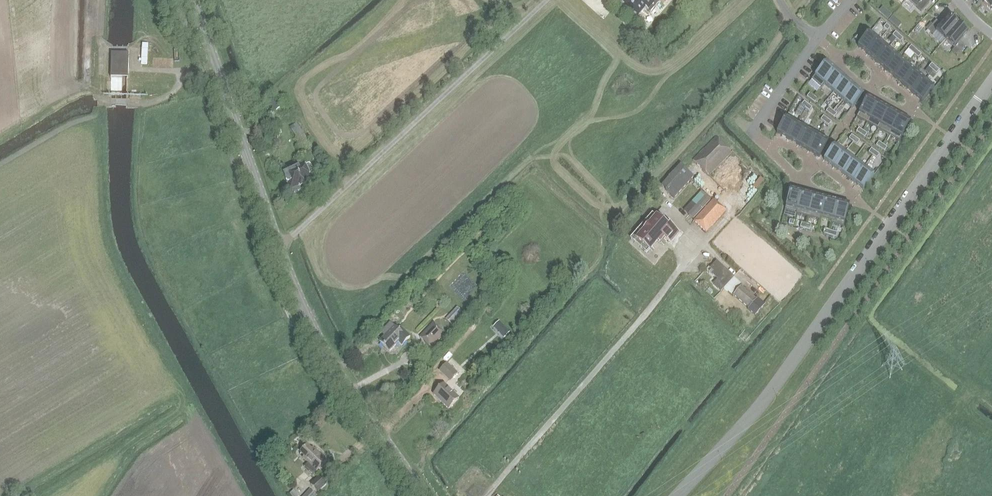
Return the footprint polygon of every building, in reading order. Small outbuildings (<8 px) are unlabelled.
[(621,6),(636,19),(645,9),(649,13),(661,0),(626,0),(621,6)] [(921,12),(930,2),(927,0),(908,0),(921,12)] [(985,1),(983,3),(991,11),(991,10),(991,0),(986,0),(985,1)] [(883,16),(888,20),(892,15),(887,11),(883,16)] [(888,21),(893,25),(897,20),(893,16),(888,21)] [(941,26),(936,21),(927,31),(933,35),(935,32),(945,40),(958,25),(949,17),(941,26)] [(958,25),(945,40),(954,49),(952,52),(957,56),(965,47),(960,42),(968,33),(958,25)] [(867,54),(879,41),(869,33),(858,46),(867,54)] [(888,49),(879,41),(867,54),(876,62),(888,49)] [(888,49),(876,62),(885,70),(897,57),(888,49)] [(118,79),(128,79),(128,55),(117,54),(111,54),(110,79),(114,79),(118,79)] [(906,65),(897,57),(885,70),(894,78),(906,65)] [(824,85),(836,71),(826,63),(811,80),(821,89),(824,85)] [(915,73),(906,65),(894,78),(903,86),(915,73)] [(845,79),(836,71),(824,85),(833,92),(845,79)] [(924,81),(915,73),(903,86),(913,94),(924,81)] [(854,87),(845,79),(833,92),(842,101),(854,87)] [(934,89),(924,81),(913,94),(922,102),(934,89)] [(854,87),(842,101),(852,109),(864,95),(854,87)] [(281,107),(275,98),(268,102),(275,111),(281,107)] [(856,118),(867,124),(878,104),(867,98),(856,117),(856,118)] [(889,110),(878,104),(867,124),(878,130),(889,110)] [(900,116),(889,110),(878,130),(888,136),(900,116)] [(910,122),(900,116),(888,136),(899,142),(910,122)] [(785,118),(776,133),(787,139),(796,124),(785,118)] [(312,148),(296,124),(290,128),(306,152),(312,148)] [(787,139),(798,146),(807,130),(796,124),(787,139)] [(808,152),(817,136),(807,130),(798,146),(808,152)] [(819,158),(828,142),(817,136),(808,152),(819,158)] [(730,153),(715,138),(693,161),(708,176),(730,153)] [(833,167),(844,153),(834,146),(824,160),(833,167)] [(854,160),(844,153),(833,167),(843,175),(854,160)] [(864,168),(854,160),(843,175),(853,182),(864,168)] [(299,188),(312,181),(308,174),(313,172),(309,165),(305,167),(304,165),(285,174),(286,175),(285,177),(293,194),(300,191),(299,188)] [(863,190),(874,175),(864,168),(853,182),(863,190)] [(665,192),(674,200),(693,178),(685,170),(665,192)] [(760,177),(754,187),(759,189),(765,179),(760,177)] [(796,215),(802,192),(790,189),(785,209),(796,212),(796,214),(796,215)] [(814,196),(802,192),(796,215),(808,218),(814,196)] [(826,199),(814,196),(808,218),(820,221),(826,199)] [(710,203),(705,198),(688,217),(693,221),(710,203)] [(830,224),(831,224),(837,202),(826,199),(820,221),(821,219),(831,221),(830,224)] [(713,201),(693,222),(707,234),(726,213),(713,201)] [(831,224),(843,227),(849,205),(837,202),(831,224)] [(661,208),(656,214),(660,218),(665,212),(661,208)] [(656,216),(634,240),(649,253),(663,237),(671,244),(679,235),(669,225),(668,227),(656,216)] [(717,261),(710,269),(714,273),(712,275),(717,280),(712,285),(721,293),(734,278),(717,261)] [(747,310),(756,299),(741,286),(732,296),(747,310)] [(765,306),(757,298),(756,299),(747,310),(755,318),(765,306)] [(464,314),(456,307),(445,319),(452,326),(464,314)] [(398,331),(390,323),(383,331),(386,335),(379,342),(389,352),(398,343),(401,346),(410,338),(400,329),(398,331)] [(430,348),(444,334),(433,323),(419,337),(430,348)] [(505,327),(498,333),(504,338),(510,332),(505,327)] [(447,363),(439,371),(449,381),(457,373),(447,363)] [(448,409),(458,398),(443,383),(433,394),(448,409)] [(313,476),(326,462),(313,449),(311,450),(307,446),(300,453),(304,457),(303,459),(308,464),(304,468),(313,476)] [(312,486),(315,492),(326,486),(323,481),(312,486)]
